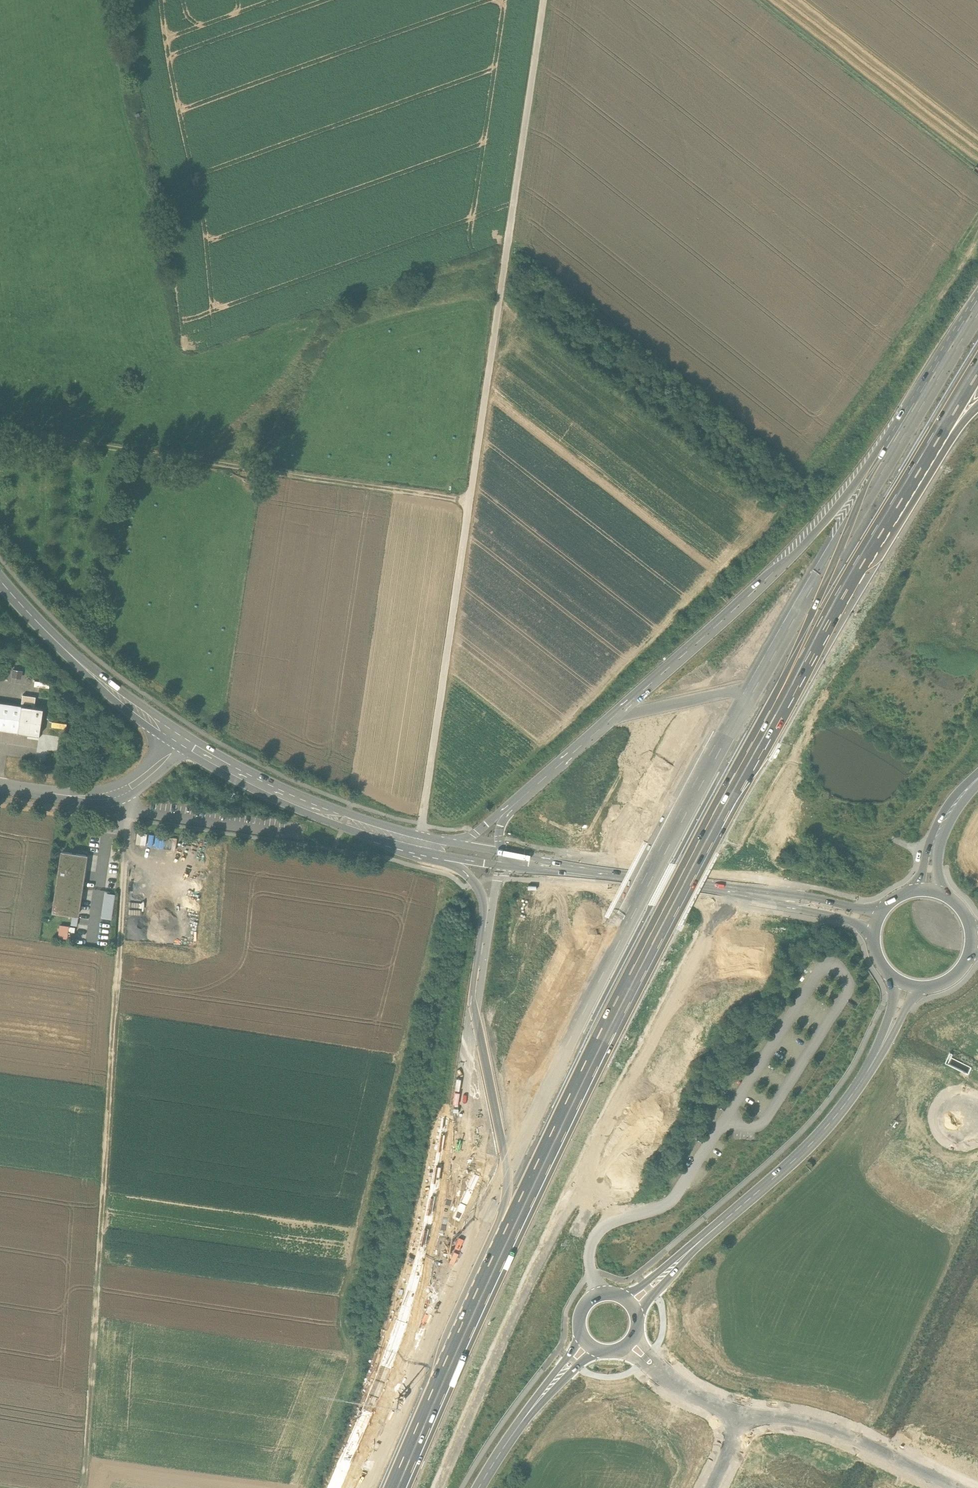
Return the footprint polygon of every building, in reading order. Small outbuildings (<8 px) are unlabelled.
[(28,735),(27,738),(39,740),(43,709),(0,703),(0,731),(28,735)] [(86,856),(62,852),(53,911),(78,915),(86,856)] [(115,895),(105,893),(101,918),(111,920),(115,895)] [(629,1145),(624,1157),(635,1161),(640,1150),(629,1145)] [(637,1161),(645,1163),(648,1153),(640,1151),(637,1161)]
